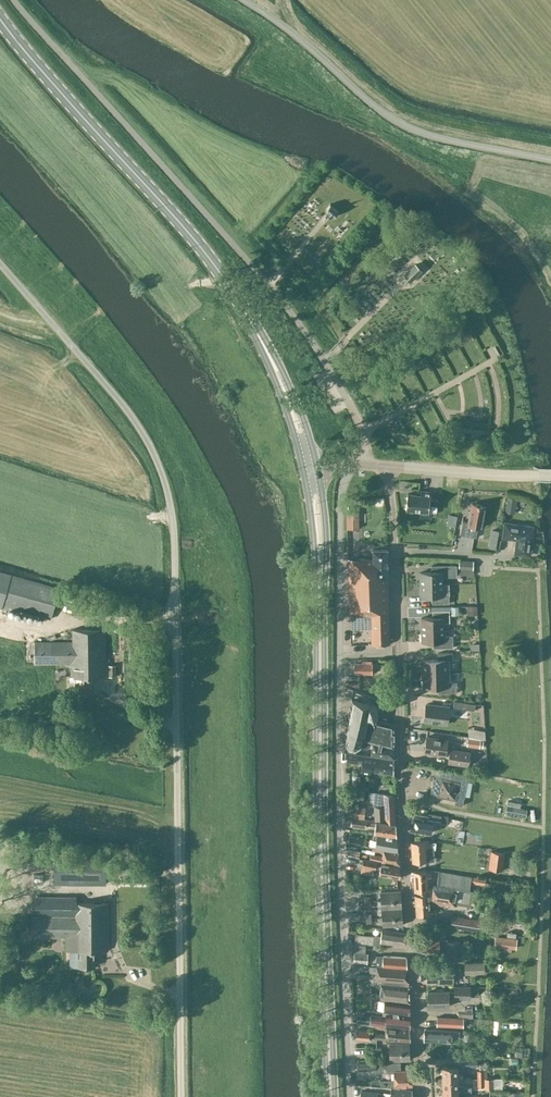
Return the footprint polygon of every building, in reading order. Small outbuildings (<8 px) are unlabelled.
[(326,212),(331,216),(332,215),(334,217),(338,211),(330,204),(325,209),(327,211),(326,212)] [(405,275),(410,281),(421,270),(415,264),(405,275)] [(407,493),(406,510),(429,512),(431,491),(421,490),(420,494),(407,493)] [(508,498),(506,512),(516,514),(518,500),(508,498)] [(469,522),(462,520),(460,534),(476,537),(478,526),(482,527),(485,506),(472,503),(469,522)] [(347,513),(347,528),(358,528),(358,512),(347,513)] [(457,516),(449,514),(447,525),(454,527),(457,516)] [(533,526),(505,522),(503,536),(517,538),(516,552),(530,554),(533,526)] [(498,529),(491,527),(488,546),(495,547),(498,529)] [(359,559),(349,558),(350,613),(371,616),(371,644),(389,644),(387,549),(373,549),(374,560),(359,558),(359,559)] [(459,569),(473,570),(474,560),(459,560),(459,569)] [(419,571),(419,584),(441,583),(441,576),(447,576),(457,576),(456,564),(447,564),(430,565),(430,571),(419,571)] [(9,606),(51,618),(59,588),(11,574),(0,571),(0,607),(8,610),(9,606)] [(448,602),(448,595),(444,595),(444,591),(442,591),(441,583),(419,584),(420,595),(431,595),(431,603),(448,602)] [(473,612),(476,604),(469,602),(466,611),(473,612)] [(451,606),(451,615),(459,615),(459,606),(451,606)] [(421,617),(421,629),(445,629),(445,622),(450,622),(449,610),(448,610),(432,610),(432,617),(421,617)] [(106,677),(105,629),(71,629),(71,642),(34,642),(34,663),(71,663),(71,677),(76,677),(77,694),(91,694),(91,677),(106,677)] [(452,635),(445,635),(445,629),(421,629),(421,641),(433,641),(433,647),(452,646),(452,635)] [(133,639),(132,658),(141,658),(142,639),(133,639)] [(422,659),(422,673),(449,672),(448,659),(452,658),(452,652),(437,652),(437,659),(422,659)] [(355,663),(355,673),(372,673),(372,663),(355,663)] [(449,681),(449,672),(422,673),(423,686),(438,686),(438,692),(456,692),(456,681),(449,681)] [(370,704),(351,700),(345,730),(346,730),(343,741),(347,748),(354,749),(360,745),(367,747),(371,744),(371,742),(370,741),(371,735),(369,735),(370,729),(367,728),(367,725),(365,724),(366,717),(374,719),(375,714),(377,706),(370,704)] [(454,700),(453,706),(453,707),(474,710),(475,703),(467,702),(467,701),(454,700)] [(426,703),(424,720),(447,723),(449,706),(426,703)] [(374,719),(375,714),(374,719),(366,717),(365,724),(367,725),(367,728),(370,729),(369,735),(371,735),(370,741),(371,742),(373,742),(370,753),(394,757),(393,723),(374,719)] [(468,725),(468,733),(483,734),(483,726),(468,725)] [(427,736),(424,751),(450,755),(449,762),(468,764),(470,751),(451,748),(450,749),(446,748),(448,739),(427,736)] [(481,739),(467,737),(466,746),(479,748),(479,747),(482,748),(483,740),(480,740),(481,739)] [(361,771),(370,773),(370,769),(394,773),(394,758),(348,751),(347,761),(362,763),(361,771)] [(434,777),(431,793),(438,794),(437,795),(455,799),(454,803),(462,805),(468,775),(450,772),(449,779),(441,777),(440,778),(434,777)] [(373,805),(374,805),(395,808),(394,794),(375,791),(375,792),(369,791),(368,797),(374,798),(373,805)] [(352,816),(352,817),(395,822),(395,808),(374,805),(375,820),(364,818),(366,807),(350,805),(348,816),(352,816)] [(506,812),(526,816),(527,810),(507,807),(506,812)] [(432,819),(441,820),(441,821),(447,822),(448,815),(442,815),(428,813),(428,815),(419,814),(419,817),(413,816),(412,821),(410,829),(430,832),(432,819)] [(396,834),(395,822),(352,817),(351,825),(366,827),(366,824),(375,826),(374,832),(396,834)] [(375,847),(377,848),(398,851),(397,835),(374,832),(373,839),(376,839),(375,847)] [(358,837),(349,836),(348,842),(357,844),(358,837)] [(429,840),(411,841),(413,862),(426,861),(425,848),(430,847),(429,840)] [(46,843),(35,844),(36,866),(47,866),(46,843)] [(346,856),(358,857),(359,848),(347,847),(346,856)] [(369,859),(368,859),(369,855),(365,854),(364,858),(363,858),(363,859),(399,865),(398,851),(383,849),(382,855),(371,853),(369,859)] [(491,851),(489,868),(503,870),(505,852),(491,851)] [(54,853),(54,883),(105,883),(105,854),(54,853)] [(362,865),(360,873),(361,873),(372,875),(373,868),(376,868),(380,869),(379,874),(400,877),(401,877),(399,865),(363,859),(362,865)] [(431,869),(413,870),(415,891),(428,890),(427,877),(432,877),(431,869)] [(456,905),(457,902),(459,888),(469,890),(470,882),(471,877),(439,870),(437,884),(434,883),(432,893),(415,894),(417,915),(430,914),(429,900),(431,900),(430,902),(448,906),(448,903),(456,905)] [(485,879),(471,877),(470,882),(484,885),(485,879)] [(380,891),(381,900),(401,898),(400,890),(380,891)] [(76,902),(76,896),(37,897),(37,936),(74,936),(74,950),(79,950),(80,967),(94,967),(94,950),(109,950),(108,902),(76,902)] [(381,900),(381,908),(402,907),(401,898),(381,900)] [(381,908),(382,917),(402,916),(402,907),(381,908)] [(402,916),(382,917),(383,926),(403,924),(402,916)] [(450,925),(477,930),(479,920),(452,916),(450,925)] [(356,934),(355,943),(380,945),(380,942),(405,944),(405,932),(382,928),(381,936),(356,934)] [(494,946),(516,948),(517,938),(495,935),(494,946)] [(422,939),(422,950),(439,950),(439,946),(447,946),(447,957),(460,957),(460,941),(447,942),(447,939),(439,939),(439,938),(422,939)] [(354,951),(354,953),(354,962),(367,963),(367,952),(354,951)] [(376,965),(407,967),(407,957),(376,955),(376,965)] [(484,961),(480,961),(463,962),(464,974),(484,973),(484,961)] [(369,972),(376,973),(375,980),(403,982),(403,985),(409,986),(408,982),(409,982),(408,968),(376,966),(368,966),(369,972)] [(427,969),(427,981),(436,981),(436,982),(453,982),(453,974),(460,974),(460,968),(453,968),(453,967),(436,967),(436,968),(427,969)] [(409,986),(403,985),(380,983),(379,993),(371,992),(371,989),(364,989),(363,997),(378,998),(378,999),(409,1002),(409,986)] [(68,985),(40,984),(40,993),(68,994),(68,985)] [(448,990),(428,991),(428,1006),(449,1006),(448,997),(454,997),(454,998),(470,998),(470,996),(478,996),(479,987),(470,987),(470,985),(454,985),(454,991),(448,991),(448,990)] [(383,1000),(383,1007),(382,1012),(410,1014),(409,1002),(383,1000)] [(472,1010),(458,1009),(458,1017),(464,1018),(472,1018),(472,1010)] [(409,1015),(386,1013),(382,1012),(382,1015),(371,1014),(370,1024),(409,1028),(409,1015)] [(368,1020),(367,1014),(355,1017),(356,1022),(368,1020)] [(463,1026),(464,1018),(458,1017),(437,1017),(436,1025),(463,1026)] [(375,1033),(375,1037),(410,1041),(409,1028),(385,1026),(384,1034),(375,1033)] [(369,1029),(356,1028),(355,1039),(369,1040),(369,1029)] [(453,1041),(453,1037),(459,1037),(459,1030),(453,1030),(424,1029),(424,1040),(453,1041)] [(389,1042),(389,1051),(409,1051),(409,1042),(389,1042)] [(409,1059),(409,1051),(389,1051),(390,1060),(409,1059)] [(477,1058),(461,1059),(462,1067),(477,1065),(477,1058)] [(359,1070),(376,1069),(376,1071),(384,1071),(384,1066),(374,1066),(375,1061),(359,1062),(359,1070)] [(386,1071),(394,1071),(394,1079),(380,1080),(380,1086),(392,1085),(392,1087),(391,1087),(412,1089),(412,1084),(411,1069),(401,1069),(400,1061),(386,1062),(386,1071)] [(442,1066),(442,1079),(463,1078),(463,1072),(457,1073),(457,1065),(442,1066)] [(494,1078),(490,1078),(487,1078),(487,1077),(483,1078),(477,1078),(478,1086),(484,1086),(484,1088),(494,1088),(494,1078)] [(458,1085),(458,1079),(463,1079),(463,1078),(442,1079),(443,1092),(471,1091),(471,1085),(458,1085)] [(412,1089),(391,1087),(390,1096),(412,1096),(412,1089)]
